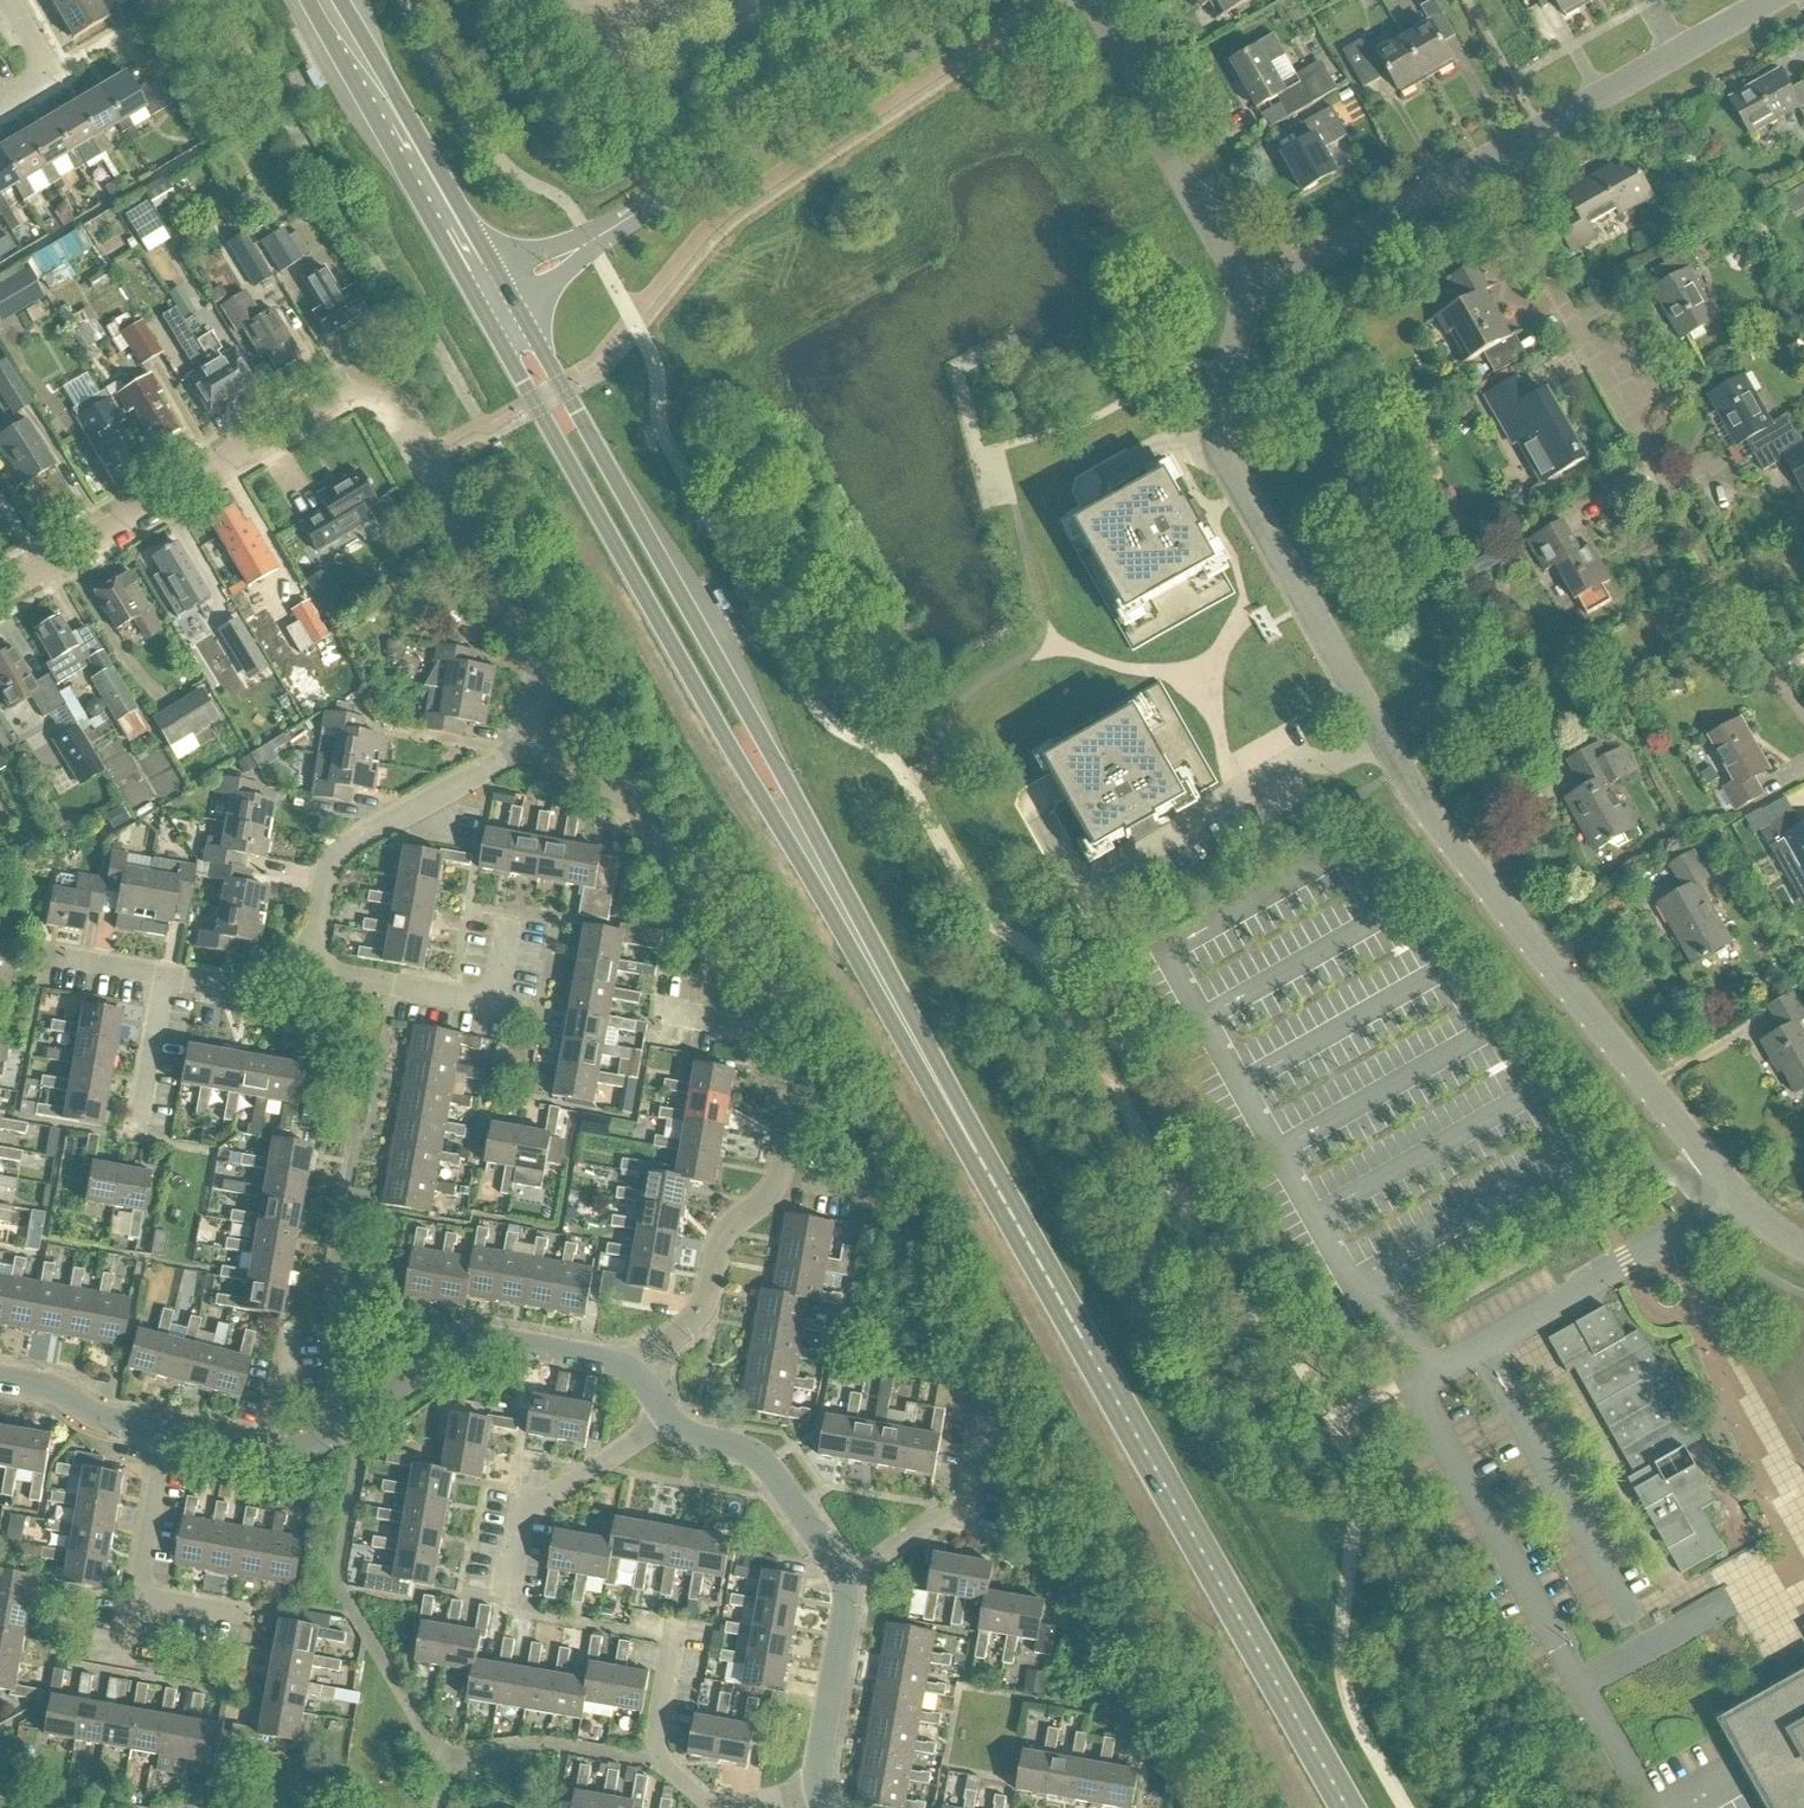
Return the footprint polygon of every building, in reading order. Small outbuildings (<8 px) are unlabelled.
[(57,14),(80,0),(48,0),(57,14)] [(57,14),(73,41),(107,20),(96,1),(99,0),(80,0),(57,14)] [(625,48),(680,16),(671,0),(597,0),(625,48)] [(1203,8),(1210,4),(1220,21),(1256,0),(1198,0),(1203,8)] [(1431,25),(1406,40),(1426,76),(1438,70),(1440,74),(1453,66),(1451,62),(1452,61),(1443,45),(1456,38),(1435,0),(1421,8),(1431,25)] [(1563,15),(1564,14),(1567,18),(1580,11),(1577,7),(1590,0),(1555,0),(1563,15)] [(1278,98),(1290,119),(1338,91),(1325,68),(1300,82),(1299,79),(1283,88),(1270,66),(1286,57),(1274,35),(1257,45),(1259,49),(1231,65),(1257,110),(1278,98)] [(1426,76),(1406,40),(1379,55),(1369,38),(1343,52),(1363,90),(1376,82),(1389,75),(1399,92),(1400,91),(1402,95),(1415,88),(1413,84),(1426,76)] [(1750,136),(1798,109),(1803,118),(1803,82),(1791,90),(1780,72),(1730,100),(1750,136)] [(126,75),(100,90),(119,123),(116,125),(116,126),(122,135),(133,128),(128,119),(145,109),(151,118),(172,105),(156,79),(135,91),(126,75)] [(100,90),(74,106),(93,139),(90,141),(100,157),(112,150),(102,134),(116,126),(116,125),(119,123),(100,90)] [(74,106),(48,121),(68,154),(65,156),(65,157),(74,172),(100,157),(90,141),(93,139),(74,106)] [(1283,155),(1304,193),(1337,175),(1324,151),(1347,137),(1354,150),(1355,149),(1332,108),(1295,129),(1296,130),(1301,127),(1309,141),(1283,155)] [(48,121),(23,136),(42,169),(39,171),(39,172),(49,188),(52,186),(60,181),(51,165),(65,157),(65,156),(68,154),(48,121)] [(0,150),(0,157),(17,185),(13,187),(14,187),(23,203),(35,196),(25,180),(39,172),(39,171),(42,169),(23,136),(0,150)] [(14,187),(13,187),(17,185),(0,157),(0,195),(14,187)] [(1575,210),(1554,222),(1571,251),(1596,237),(1591,226),(1617,211),(1620,216),(1653,198),(1633,162),(1606,177),(1603,172),(1566,193),(1575,210)] [(174,198),(163,179),(141,192),(152,211),(174,198)] [(60,181),(52,186),(57,193),(64,188),(60,181)] [(104,189),(111,200),(123,192),(117,181),(104,189)] [(1784,198),(1791,211),(1803,204),(1803,205),(1803,187),(1784,198)] [(1,216),(11,233),(19,228),(0,197),(0,217),(1,216)] [(146,203),(125,216),(148,254),(169,240),(146,203)] [(25,262),(37,282),(43,279),(54,298),(105,268),(81,229),(25,262)] [(261,243),(280,274),(301,262),(281,230),(261,243)] [(1651,273),(1660,287),(1653,291),(1682,341),(1717,321),(1690,273),(1700,267),(1691,251),(1651,273)] [(257,255),(239,266),(253,289),(271,278),(257,255)] [(45,299),(24,263),(0,277),(0,326),(45,299)] [(1439,316),(1450,335),(1457,331),(1473,360),(1509,339),(1483,293),(1489,290),(1475,265),(1452,278),(1465,302),(1439,316)] [(303,282),(320,310),(313,315),(327,338),(347,325),(353,327),(363,321),(364,315),(365,315),(350,290),(339,296),(323,269),(303,282)] [(88,283),(94,292),(112,280),(106,270),(88,283)] [(167,295),(183,321),(195,313),(180,287),(167,295)] [(243,330),(261,360),(267,356),(277,373),(295,362),(291,356),(298,352),(273,311),(261,318),(246,293),(222,308),(237,334),(243,330)] [(71,335),(83,353),(98,343),(96,340),(104,335),(94,319),(84,325),(78,316),(66,323),(67,324),(64,326),(70,336),(71,335)] [(105,330),(119,353),(128,348),(140,368),(162,355),(141,323),(121,335),(115,324),(105,330)] [(232,400),(196,343),(194,344),(181,323),(169,330),(192,368),(197,365),(200,371),(185,381),(197,400),(201,397),(211,413),(232,400)] [(210,335),(196,343),(232,400),(253,388),(243,372),(247,370),(235,351),(220,360),(216,354),(220,351),(210,335)] [(14,415),(30,405),(3,361),(0,363),(0,392),(14,415)] [(156,397),(161,393),(150,375),(124,391),(117,395),(128,414),(133,411),(155,447),(178,433),(156,397)] [(1746,442),(1755,457),(1797,433),(1787,416),(1772,425),(1744,377),(1709,397),(1737,447),(1746,442)] [(1558,411),(1547,392),(1530,402),(1517,380),(1486,398),(1500,422),(1505,419),(1542,484),(1580,463),(1576,456),(1579,455),(1576,450),(1574,451),(1553,413),(1558,411)] [(118,382),(105,390),(111,399),(117,395),(124,391),(118,382)] [(112,464),(116,470),(132,461),(138,457),(133,448),(132,449),(118,426),(123,422),(111,401),(95,410),(85,403),(72,411),(78,420),(77,421),(105,468),(112,464)] [(16,489),(16,490),(54,467),(26,422),(0,438),(0,451),(6,460),(8,458),(24,484),(16,489)] [(1755,457),(1764,472),(1785,460),(1803,493),(1803,445),(1797,433),(1755,457)] [(376,503),(368,490),(370,489),(368,484),(365,486),(358,472),(317,497),(325,511),(300,526),(317,553),(370,522),(363,511),(376,503)] [(1235,595),(1200,534),(1203,533),(1186,503),(1183,504),(1166,474),(1065,531),(1134,652),(1235,595)] [(210,524),(248,587),(277,571),(248,522),(243,525),(234,510),(210,524)] [(1563,522),(1528,542),(1546,573),(1556,567),(1576,602),(1579,600),(1588,616),(1612,602),(1603,586),(1611,582),(1591,546),(1580,552),(1563,522)] [(209,599),(176,544),(152,559),(161,575),(153,579),(177,619),(209,599)] [(424,553),(408,562),(415,575),(431,565),(424,553)] [(162,633),(134,586),(136,584),(129,573),(93,594),(116,632),(133,622),(146,642),(162,633)] [(461,610),(442,577),(420,589),(439,622),(461,610)] [(345,609),(333,591),(317,601),(328,619),(345,609)] [(291,612),(312,648),(328,639),(320,626),(307,603),(291,612)] [(34,632),(52,663),(45,667),(57,686),(86,669),(75,650),(82,647),(74,635),(70,637),(59,618),(47,624),(44,623),(38,627),(37,630),(34,632)] [(237,620),(218,632),(247,681),(267,669),(237,620)] [(441,663),(436,689),(436,690),(491,699),(496,671),(476,667),(478,653),(439,647),(436,662),(441,663)] [(59,695),(48,677),(34,685),(12,648),(0,656),(0,695),(10,711),(31,698),(44,719),(65,706),(59,695)] [(88,661),(97,677),(91,680),(125,739),(146,727),(102,652),(88,661)] [(1217,785),(1160,684),(1039,752),(1096,853),(1127,836),(1129,840),(1159,823),(1158,822),(1157,819),(1217,785)] [(436,690),(436,689),(432,688),(424,731),(464,737),(466,723),(487,727),(491,699),(436,690)] [(59,695),(65,706),(75,722),(80,730),(89,725),(92,731),(108,721),(104,715),(102,716),(104,709),(101,702),(94,700),(87,705),(85,711),(89,717),(96,720),(89,724),(68,689),(59,695)] [(151,720),(170,749),(217,719),(199,690),(151,720)] [(336,716),(324,714),(322,730),(336,732),(332,759),(377,767),(382,738),(361,735),(364,721),(351,719),(353,708),(342,706),(342,708),(337,708),(336,716)] [(1724,789),(1736,811),(1763,796),(1753,780),(1769,771),(1741,721),(1710,738),(1735,783),(1724,789)] [(102,772),(76,730),(54,743),(80,785),(102,772)] [(10,746),(0,731),(0,752),(10,746)] [(272,754),(287,745),(283,737),(268,746),(272,754)] [(1566,800),(1579,823),(1583,820),(1599,850),(1633,831),(1605,781),(1613,777),(1616,783),(1634,773),(1621,750),(1608,757),(1600,744),(1567,763),(1583,791),(1566,800)] [(256,769),(249,757),(237,763),(243,776),(256,769)] [(317,757),(310,798),(350,805),(352,791),(373,794),(377,767),(332,759),(317,757)] [(229,798),(224,825),(270,833),(275,805),(256,801),(259,787),(218,780),(215,795),(229,798)] [(105,817),(113,830),(130,820),(122,807),(105,817)] [(481,870),(510,876),(517,837),(519,837),(524,810),(513,808),(508,835),(488,832),(481,870)] [(538,881),(566,886),(573,847),(575,847),(581,810),(571,808),(564,845),(547,842),(545,842),(538,881)] [(510,876),(538,881),(545,842),(547,842),(552,815),(541,813),(536,840),(519,837),(517,837),(510,876)] [(1802,827),(1794,813),(1761,832),(1770,848),(1797,896),(1803,893),(1803,826),(1802,827)] [(73,819),(57,828),(63,839),(79,829),(73,819)] [(203,864),(212,865),(243,871),(246,857),(265,861),(270,833),(224,825),(221,842),(207,839),(203,864)] [(38,852),(32,842),(18,850),(24,860),(38,852)] [(573,847),(566,886),(584,889),(580,917),(609,922),(620,864),(601,860),(602,852),(575,847),(573,847)] [(406,850),(401,879),(440,886),(444,863),(471,867),(473,857),(442,851),(441,856),(406,850)] [(1669,868),(1683,892),(1658,906),(1692,967),(1733,943),(1700,884),(1710,879),(1695,853),(1669,868)] [(115,930),(140,935),(151,876),(150,875),(124,871),(127,856),(111,854),(106,882),(104,893),(118,895),(115,916),(117,916),(115,930)] [(151,876),(140,935),(166,939),(168,925),(171,926),(174,905),(188,908),(195,869),(153,861),(150,875),(151,876)] [(224,883),(219,909),(264,918),(269,890),(249,886),(251,873),(243,871),(212,865),(209,881),(224,883)] [(6,873),(0,877),(0,891),(13,884),(6,873)] [(100,916),(104,893),(106,882),(78,877),(78,880),(60,877),(57,880),(54,892),(52,892),(45,928),(83,934),(86,913),(100,916)] [(369,903),(396,908),(396,907),(435,914),(440,886),(401,879),(398,897),(371,892),(369,903)] [(364,931),(391,936),(391,935),(430,942),(435,914),(396,907),(396,908),(393,925),(366,920),(364,931)] [(264,918),(219,909),(214,937),(199,934),(197,949),(236,957),(239,942),(259,946),(264,918)] [(586,928),(581,957),(620,964),(620,962),(623,945),(660,952),(663,933),(626,927),(625,935),(586,928)] [(391,935),(391,936),(388,954),(360,949),(359,959),(425,971),(430,942),(391,935)] [(7,996),(14,959),(0,956),(0,995),(7,996)] [(581,957),(576,985),(615,992),(615,990),(618,973),(655,980),(657,969),(620,962),(620,964),(581,957)] [(576,985),(571,1013),(610,1020),(610,1018),(613,1001),(640,1006),(642,995),(615,990),(615,992),(576,985)] [(1796,1095),(1803,1091),(1803,1035),(1798,1025),(1803,1021),(1803,1010),(1795,994),(1769,1008),(1782,1032),(1762,1043),(1779,1074),(1783,1072),(1796,1095)] [(50,1033),(77,1038),(77,1036),(116,1043),(121,1014),(82,1007),(79,1027),(51,1022),(50,1033)] [(571,1013),(566,1041),(605,1048),(605,1046),(608,1029),(635,1034),(637,1023),(610,1018),(610,1020),(571,1013)] [(416,1028),(410,1060),(457,1068),(458,1066),(461,1046),(472,1048),(472,1050),(482,1052),(484,1040),(416,1028)] [(45,1061),(72,1066),(72,1064),(111,1071),(116,1043),(77,1036),(77,1038),(74,1055),(47,1050),(45,1061)] [(566,1041),(561,1069),(600,1076),(600,1074),(603,1057),(630,1062),(632,1051),(605,1046),(605,1048),(566,1041)] [(205,1119),(210,1092),(209,1091),(216,1052),(187,1047),(180,1086),(199,1090),(195,1117),(205,1119)] [(632,1051),(630,1062),(641,1064),(642,1053),(632,1051)] [(234,1124),(238,1097),(237,1096),(244,1057),(216,1052),(209,1091),(210,1092),(227,1095),(223,1122),(234,1124)] [(237,1096),(238,1097),(255,1100),(249,1137),(260,1139),(266,1102),(265,1101),(272,1062),(244,1057),(237,1096)] [(410,1060),(405,1089),(452,1097),(453,1095),(456,1076),(467,1078),(467,1079),(476,1081),(478,1069),(458,1066),(457,1068),(410,1060)] [(301,1068),(272,1062),(265,1101),(266,1102),(283,1105),(279,1132),(289,1134),(301,1068)] [(40,1089),(67,1094),(67,1092),(106,1099),(111,1071),(72,1064),(72,1066),(69,1083),(42,1078),(40,1089)] [(664,1092),(691,1096),(691,1095),(730,1102),(735,1073),(696,1066),(693,1085),(666,1081),(664,1092)] [(600,1076),(561,1069),(556,1098),(595,1105),(598,1085),(625,1090),(627,1079),(600,1074),(600,1076)] [(405,1089),(400,1119),(447,1127),(447,1125),(451,1105),(462,1107),(461,1109),(471,1110),(473,1099),(453,1095),(452,1097),(405,1089)] [(67,1092),(67,1094),(64,1111),(37,1106),(35,1116),(101,1128),(106,1099),(67,1092)] [(659,1120),(686,1125),(686,1123),(725,1130),(730,1102),(691,1095),(691,1096),(688,1114),(661,1109),(659,1120)] [(546,1135),(524,1131),(515,1186),(542,1191),(547,1165),(561,1167),(566,1142),(556,1141),(561,1110),(551,1108),(546,1135)] [(303,1111),(301,1123),(312,1125),(314,1113),(303,1111)] [(585,1115),(582,1134),(609,1139),(612,1120),(585,1115)] [(400,1119),(395,1147),(442,1156),(442,1154),(446,1134),(456,1136),(456,1138),(466,1140),(468,1128),(447,1125),(447,1127),(400,1119)] [(25,1136),(27,1125),(0,1121),(0,1132),(25,1136)] [(654,1148),(681,1153),(682,1151),(721,1158),(725,1130),(686,1123),(686,1125),(683,1142),(656,1137),(654,1148)] [(515,1186),(524,1131),(494,1126),(487,1164),(506,1168),(502,1195),(512,1197),(515,1186)] [(84,1203),(114,1209),(121,1170),(94,1165),(99,1138),(88,1136),(83,1167),(91,1169),(84,1203)] [(239,1167),(266,1172),(266,1170),(305,1177),(310,1148),(272,1141),(268,1161),(241,1156),(239,1167)] [(395,1147),(390,1177),(436,1185),(437,1183),(440,1164),(451,1166),(451,1167),(460,1169),(463,1158),(442,1154),(442,1156),(395,1147)] [(20,1164),(22,1153),(0,1149),(0,1160),(20,1164)] [(621,1172),(649,1176),(649,1174),(677,1179),(688,1181),(688,1182),(716,1187),(721,1158),(682,1151),(681,1153),(680,1164),(672,1163),(671,1169),(623,1160),(621,1172)] [(121,1170),(114,1209),(132,1212),(127,1239),(138,1241),(150,1175),(121,1170)] [(222,1193),(261,1200),(261,1198),(300,1205),(305,1177),(266,1170),(266,1172),(263,1189),(224,1182),(222,1193)] [(617,1200),(644,1204),(644,1203),(683,1210),(688,1182),(688,1181),(677,1179),(649,1174),(649,1176),(646,1193),(618,1189),(617,1200)] [(436,1185),(390,1177),(384,1206),(431,1214),(435,1193),(446,1195),(446,1197),(455,1198),(457,1187),(437,1183),(436,1185)] [(15,1192),(17,1181),(0,1178),(0,1189),(15,1192)] [(229,1223),(256,1228),(256,1226),(295,1233),(300,1205),(261,1198),(261,1200),(258,1217),(231,1212),(229,1223)] [(612,1228),(639,1232),(639,1231),(678,1238),(683,1210),(644,1203),(644,1204),(641,1222),(614,1217),(612,1228)] [(9,1225),(12,1209),(0,1207),(0,1224),(9,1225)] [(568,1209),(566,1220),(577,1221),(579,1211),(568,1209)] [(788,1216),(779,1264),(826,1273),(826,1274),(856,1280),(861,1250),(844,1247),(841,1263),(828,1260),(835,1225),(788,1216)] [(224,1251),(251,1256),(251,1254),(290,1261),(295,1233),(256,1226),(256,1228),(253,1245),(226,1240),(224,1251)] [(406,1297),(437,1302),(446,1255),(444,1255),(424,1252),(426,1241),(428,1241),(430,1231),(418,1229),(406,1297)] [(468,1296),(498,1302),(506,1255),(505,1254),(485,1251),(487,1240),(488,1240),(490,1231),(479,1229),(473,1260),(474,1260),(468,1296)] [(607,1256),(634,1260),(634,1259),(673,1266),(678,1238),(639,1231),(639,1232),(636,1250),(609,1245),(607,1256)] [(150,1256),(164,1258),(168,1234),(155,1232),(150,1256)] [(466,1308),(468,1296),(474,1260),(473,1260),(454,1257),(456,1246),(457,1246),(459,1237),(447,1234),(444,1255),(446,1255),(437,1302),(466,1308)] [(498,1302),(527,1307),(536,1260),(534,1260),(514,1256),(516,1245),(518,1246),(520,1236),(508,1234),(505,1254),(506,1255),(498,1302)] [(28,1235),(25,1251),(38,1253),(41,1237),(28,1235)] [(527,1307),(556,1312),(565,1265),(563,1265),(544,1261),(546,1251),(547,1251),(549,1241),(538,1239),(534,1260),(536,1260),(527,1307)] [(565,1265),(556,1312),(586,1317),(594,1270),(573,1267),(575,1256),(577,1256),(578,1246),(567,1244),(563,1265),(565,1265)] [(219,1279),(246,1284),(246,1282),(285,1289),(290,1261),(251,1254),(251,1256),(248,1273),(221,1268),(219,1279)] [(3,1327),(32,1332),(41,1285),(40,1285),(20,1282),(22,1271),(24,1271),(26,1261),(14,1259),(10,1280),(11,1280),(3,1327)] [(634,1259),(634,1260),(631,1278),(604,1273),(599,1299),(639,1306),(642,1290),(668,1295),(673,1266),(634,1259)] [(32,1332),(62,1337),(70,1290),(69,1290),(50,1287),(52,1276),(53,1276),(55,1266),(43,1264),(40,1285),(41,1285),(32,1332)] [(779,1264),(774,1294),(810,1301),(809,1301),(841,1307),(843,1296),(833,1294),(833,1296),(822,1294),(826,1274),(826,1273),(779,1264)] [(196,1291),(201,1269),(188,1266),(182,1293),(191,1295),(192,1290),(196,1291)] [(62,1337),(91,1342),(99,1296),(99,1295),(79,1292),(81,1281),(83,1281),(84,1272),(73,1270),(69,1290),(70,1290),(62,1337)] [(99,1296),(91,1342),(121,1348),(129,1301),(108,1297),(110,1286),(112,1287),(114,1277),(102,1275),(99,1295),(99,1296)] [(3,1327),(11,1280),(10,1280),(0,1278),(0,1326),(3,1327)] [(246,1282),(246,1284),(243,1301),(216,1296),(214,1308),(280,1318),(285,1289),(246,1282)] [(763,1292),(757,1321),(804,1329),(804,1331),(825,1335),(827,1323),(817,1321),(817,1323),(806,1321),(809,1301),(810,1301),(774,1294),(763,1292)] [(1635,1477),(1628,1481),(1681,1575),(1724,1551),(1702,1511),(1716,1503),(1685,1449),(1700,1440),(1639,1332),(1625,1340),(1606,1308),(1549,1340),(1567,1373),(1574,1369),(1635,1477)] [(127,1370),(155,1378),(165,1339),(166,1340),(173,1313),(163,1310),(156,1337),(136,1332),(127,1370)] [(155,1378),(183,1385),(192,1346),(194,1347),(201,1320),(190,1317),(183,1344),(166,1340),(165,1339),(155,1378)] [(757,1321),(752,1350),(799,1359),(799,1360),(820,1364),(822,1353),(812,1351),(812,1352),(801,1350),(804,1331),(804,1329),(757,1321)] [(183,1385),(211,1392),(221,1354),(222,1354),(228,1327),(218,1325),(211,1351),(194,1347),(192,1346),(183,1385)] [(221,1354),(211,1392),(239,1399),(255,1334),(245,1332),(238,1358),(222,1354),(221,1354)] [(752,1350),(747,1380),(794,1388),(794,1390),(814,1393),(816,1382),(807,1380),(806,1382),(795,1380),(799,1360),(799,1359),(752,1350)] [(861,1387),(864,1373),(855,1371),(852,1386),(861,1387)] [(529,1436),(558,1441),(565,1402),(566,1402),(571,1375),(560,1373),(555,1400),(535,1397),(529,1436)] [(883,1377),(879,1399),(880,1399),(891,1401),(895,1379),(883,1377)] [(565,1402),(558,1441),(587,1446),(598,1380),(588,1378),(583,1405),(566,1402),(565,1402)] [(794,1388),(747,1380),(742,1411),(809,1423),(811,1411),(801,1410),(801,1411),(790,1409),(794,1390),(794,1388)] [(820,1457),(849,1462),(856,1423),(858,1423),(863,1396),(852,1394),(847,1421),(827,1418),(820,1457)] [(849,1462),(877,1467),(884,1428),(886,1428),(891,1401),(880,1399),(875,1426),(858,1423),(856,1423),(849,1462)] [(877,1467),(905,1472),(912,1433),(914,1433),(919,1406),(908,1404),(903,1431),(886,1428),(884,1428),(877,1467)] [(905,1472),(934,1477),(935,1477),(946,1411),(936,1409),(931,1436),(914,1433),(912,1433),(905,1472)] [(453,1415),(448,1445),(488,1451),(491,1428),(518,1433),(520,1422),(489,1417),(488,1421),(453,1415)] [(18,1471),(17,1471),(24,1432),(0,1428),(0,1468),(7,1470),(3,1497),(13,1498),(18,1471)] [(17,1471),(18,1471),(35,1474),(31,1502),(41,1503),(53,1437),(24,1432),(17,1471)] [(454,1474),(454,1475),(483,1480),(488,1451),(448,1445),(444,1471),(443,1472),(454,1474)] [(368,1461),(415,1469),(415,1466),(420,1467),(421,1459),(389,1454),(389,1455),(370,1452),(368,1461)] [(120,1506),(125,1477),(103,1473),(105,1459),(77,1453),(74,1468),(65,1466),(59,1465),(57,1476),(84,1480),(81,1498),(81,1499),(120,1506)] [(364,1490),(410,1498),(410,1496),(449,1503),(454,1475),(454,1474),(443,1472),(444,1471),(420,1467),(415,1466),(415,1469),(412,1487),(366,1479),(364,1490)] [(79,1508),(76,1525),(76,1527),(115,1534),(120,1506),(81,1499),(81,1498),(54,1493),(52,1503),(79,1508)] [(378,1521),(405,1526),(405,1524),(444,1531),(449,1503),(410,1496),(410,1498),(407,1515),(380,1510),(378,1521)] [(177,1565),(207,1571),(215,1524),(214,1524),(195,1520),(197,1509),(198,1510),(200,1500),(189,1498),(177,1565)] [(207,1571),(237,1576),(245,1529),(244,1529),(224,1525),(226,1515),(228,1515),(230,1505),(218,1503),(214,1524),(215,1524),(207,1571)] [(237,1576),(266,1581),(275,1534),(273,1534),(254,1531),(256,1520),(257,1520),(259,1510),(248,1508),(244,1529),(245,1529),(237,1576)] [(275,1534),(266,1581),(295,1587),(304,1540),(283,1536),(285,1525),(287,1526),(288,1516),(277,1514),(273,1534),(275,1534)] [(22,1544),(27,1519),(12,1516),(8,1542),(22,1544)] [(617,1520),(613,1543),(614,1543),(607,1582),(605,1581),(604,1586),(616,1588),(621,1561),(638,1564),(640,1564),(647,1525),(617,1520)] [(74,1536),(71,1553),(71,1555),(110,1562),(115,1534),(76,1527),(76,1525),(49,1521),(47,1531),(74,1536)] [(373,1549),(400,1554),(400,1552),(439,1559),(444,1531),(405,1524),(405,1526),(402,1543),(375,1538),(373,1549)] [(675,1530),(647,1525),(640,1564),(638,1564),(633,1591),(644,1593),(649,1566),(666,1569),(667,1569),(675,1530)] [(702,1535),(675,1530),(667,1569),(666,1569),(661,1596),(672,1598),(677,1571),(694,1574),(695,1574),(702,1535)] [(560,1573),(577,1576),(579,1577),(586,1538),(557,1532),(545,1599),(556,1600),(560,1573)] [(732,1541),(702,1535),(695,1574),(694,1574),(689,1601),(700,1603),(705,1576),(725,1580),(732,1541)] [(579,1577),(577,1576),(573,1603),(584,1605),(588,1578),(605,1581),(607,1582),(614,1543),(613,1543),(586,1538),(579,1577)] [(71,1555),(71,1553),(44,1549),(42,1559),(69,1564),(66,1584),(105,1591),(110,1562),(71,1555)] [(400,1552),(400,1554),(397,1571),(370,1566),(366,1590),(392,1595),(394,1581),(434,1588),(439,1559),(400,1552)] [(762,1583),(759,1600),(759,1602),(798,1609),(803,1580),(777,1575),(779,1561),(747,1555),(744,1569),(737,1568),(735,1578),(762,1583)] [(939,1596),(956,1599),(958,1599),(965,1560),(936,1555),(924,1621),(934,1623),(939,1596)] [(967,1601),(985,1604),(986,1604),(988,1593),(989,1594),(994,1565),(965,1560),(958,1599),(956,1599),(951,1626),(962,1628),(967,1601)] [(32,1608),(37,1579),(0,1572),(0,1602),(32,1608)] [(642,1607),(644,1593),(633,1591),(631,1605),(642,1607)] [(991,1634),(1008,1637),(1009,1638),(1016,1598),(989,1594),(988,1593),(986,1604),(985,1604),(975,1660),(986,1661),(991,1634)] [(757,1611),(754,1629),(754,1630),(793,1637),(798,1609),(759,1602),(759,1600),(732,1596),(730,1606),(757,1611)] [(417,1663),(446,1668),(453,1629),(448,1628),(431,1625),(436,1598),(425,1597),(420,1628),(423,1629),(417,1663)] [(1009,1638),(1008,1637),(1003,1664),(1014,1666),(1019,1639),(1037,1643),(1035,1654),(1051,1657),(1056,1629),(1041,1626),(1045,1604),(1016,1598),(1009,1638)] [(446,1668),(474,1673),(475,1673),(477,1663),(481,1639),(482,1634),(476,1633),(459,1630),(464,1603),(453,1601),(448,1628),(453,1629),(446,1668)] [(27,1636),(32,1608),(0,1602),(0,1631),(27,1636)] [(584,1605),(573,1603),(571,1617),(582,1619),(584,1605)] [(482,1634),(481,1639),(487,1640),(492,1608),(481,1606),(476,1633),(482,1634)] [(614,1612),(603,1610),(601,1621),(612,1623),(614,1612)] [(282,1622),(276,1651),(315,1659),(315,1657),(319,1640),(346,1645),(348,1635),(329,1631),(332,1617),(305,1612),(303,1626),(282,1622)] [(752,1639),(749,1656),(749,1658),(788,1665),(793,1637),(754,1630),(754,1629),(727,1624),(725,1634),(752,1639)] [(889,1626),(883,1656),(930,1664),(930,1665),(951,1668),(953,1657),(943,1655),(943,1657),(932,1655),(936,1634),(889,1626)] [(27,1636),(0,1631),(0,1660),(22,1664),(27,1636)] [(591,1669),(588,1682),(589,1682),(585,1704),(586,1704),(614,1709),(620,1670),(616,1669),(598,1666),(603,1639),(593,1637),(587,1668),(591,1669)] [(498,1706),(526,1711),(533,1672),(528,1671),(511,1668),(516,1641),(505,1639),(500,1666),(505,1667),(498,1706)] [(620,1642),(616,1669),(620,1670),(614,1709),(643,1714),(649,1675),(626,1671),(631,1644),(620,1642)] [(526,1711),(554,1716),(561,1677),(556,1676),(539,1673),(544,1646),(533,1644),(528,1671),(533,1672),(526,1711)] [(561,1677),(554,1716),(583,1721),(586,1704),(585,1704),(589,1682),(588,1682),(567,1678),(572,1651),(561,1649),(556,1676),(561,1677)] [(276,1651),(271,1679),(310,1687),(310,1685),(314,1668),(341,1673),(343,1662),(315,1657),(315,1659),(276,1651)] [(749,1658),(749,1656),(722,1652),(720,1662),(747,1667),(744,1687),(783,1694),(788,1665),(749,1658)] [(883,1656),(878,1685),(925,1693),(925,1694),(946,1698),(948,1686),(938,1685),(938,1686),(927,1684),(930,1665),(930,1664),(883,1656)] [(0,1660),(0,1691),(12,1693),(11,1697),(43,1703),(45,1692),(18,1687),(22,1664),(0,1660)] [(469,1701),(498,1706),(505,1667),(500,1666),(477,1663),(475,1673),(474,1673),(469,1701)] [(48,1737),(77,1742),(84,1703),(79,1702),(61,1699),(66,1672),(56,1670),(50,1701),(54,1702),(48,1737)] [(1025,1693),(1043,1696),(1047,1675),(1029,1672),(1025,1693)] [(77,1742),(105,1747),(112,1708),(107,1707),(89,1704),(94,1677),(83,1675),(79,1702),(84,1703),(77,1742)] [(1722,1724),(1770,1807),(1803,1807),(1803,1677),(1722,1724)] [(271,1679),(266,1707),(305,1715),(308,1696),(335,1701),(337,1690),(310,1685),(310,1687),(271,1679)] [(105,1747),(133,1752),(140,1713),(134,1712),(117,1709),(122,1682),(111,1680),(107,1707),(112,1708),(105,1747)] [(133,1752),(161,1757),(168,1718),(163,1717),(145,1714),(150,1687),(139,1685),(134,1712),(140,1713),(133,1752)] [(878,1685),(873,1715),(920,1723),(920,1724),(940,1727),(942,1716),(933,1714),(932,1716),(922,1714),(925,1694),(925,1693),(878,1685)] [(161,1757),(189,1762),(196,1723),(190,1722),(173,1719),(178,1691),(167,1690),(163,1717),(168,1718),(161,1757)] [(184,1712),(192,1713),(195,1695),(188,1693),(184,1712)] [(690,1757),(719,1762),(726,1723),(727,1723),(732,1696),(721,1694),(716,1721),(697,1718),(690,1757)] [(196,1723),(189,1762),(218,1767),(224,1728),(201,1724),(206,1696),(195,1695),(192,1713),(190,1722),(196,1723)] [(726,1723),(719,1762),(748,1767),(752,1744),(766,1747),(772,1714),(758,1712),(760,1701),(749,1699),(744,1726),(727,1723),(726,1723)] [(305,1715),(266,1707),(262,1731),(235,1726),(233,1736),(264,1742),(265,1738),(300,1744),(305,1715)] [(873,1715),(868,1744),(915,1752),(915,1753),(935,1757),(937,1745),(927,1744),(927,1745),(916,1743),(920,1724),(920,1723),(873,1715)] [(1017,1792),(1047,1797),(1054,1758),(1055,1758),(1060,1731),(1049,1729),(1044,1756),(1024,1753),(1017,1792)] [(1047,1797),(1075,1802),(1082,1763),(1083,1763),(1088,1736),(1077,1734),(1072,1761),(1055,1758),(1054,1758),(1047,1797)] [(1075,1802),(1103,1807),(1110,1768),(1111,1768),(1116,1741),(1105,1739),(1100,1766),(1083,1763),(1082,1763),(1075,1802)] [(868,1744),(863,1774),(910,1782),(909,1783),(930,1786),(932,1775),(922,1773),(922,1775),(911,1773),(915,1753),(915,1752),(868,1744)] [(25,1789),(29,1761),(14,1759),(9,1786),(25,1789)] [(610,1765),(609,1771),(620,1773),(621,1767),(610,1765)] [(605,1799),(604,1798),(587,1795),(592,1768),(581,1766),(574,1807),(604,1807),(605,1799)] [(636,1784),(637,1776),(638,1770),(628,1768),(625,1782),(636,1784)] [(1103,1807),(1109,1807),(1133,1807),(1132,1807),(1139,1773),(1111,1768),(1110,1768),(1103,1807)] [(635,1804),(632,1803),(615,1800),(620,1773),(609,1771),(604,1798),(605,1799),(604,1807),(634,1807),(635,1804)] [(863,1774),(857,1803),(883,1807),(926,1807),(927,1804),(917,1802),(917,1804),(906,1802),(909,1783),(910,1782),(863,1774)] [(649,1778),(637,1776),(636,1784),(632,1803),(635,1804),(634,1807),(644,1807),(649,1778)] [(969,1776),(966,1791),(978,1793),(980,1779),(969,1776)] [(978,1793),(966,1791),(965,1801),(966,1801),(965,1807),(975,1807),(978,1793)] [(1007,1798),(996,1796),(994,1806),(995,1806),(995,1807),(1005,1807),(1007,1798)] [(673,1802),(663,1800),(661,1807),(672,1807),(673,1802)]
